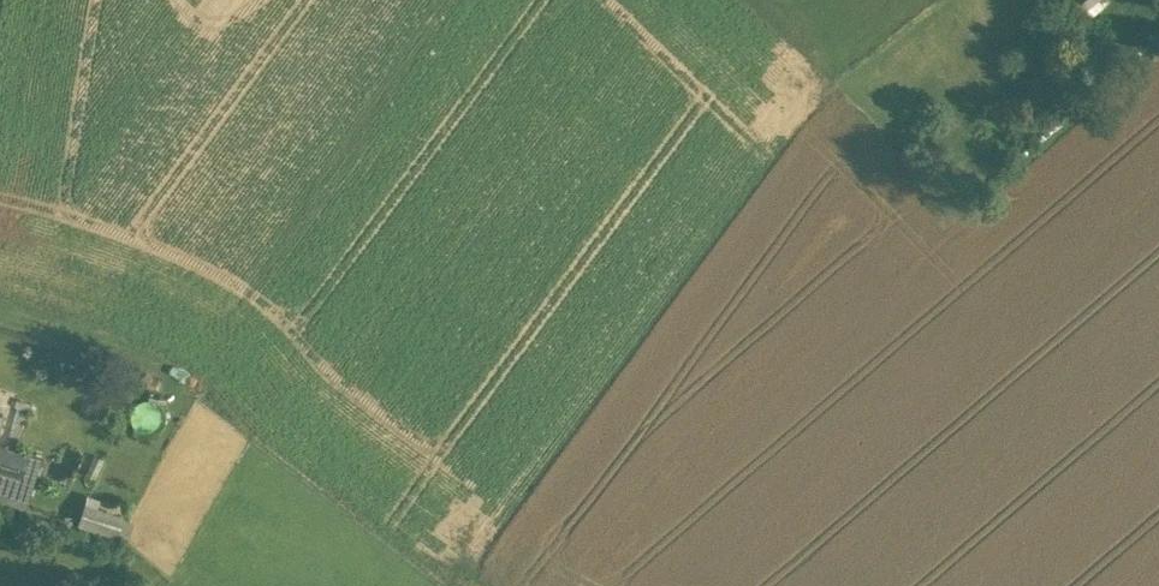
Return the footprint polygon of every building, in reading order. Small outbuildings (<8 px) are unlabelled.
[(0,445),(0,468),(20,474),(33,478),(40,457),(0,445)] [(0,468),(0,498),(12,502),(20,474),(0,468)] [(123,516),(94,506),(96,499),(87,496),(78,521),(118,534),(123,516)]
